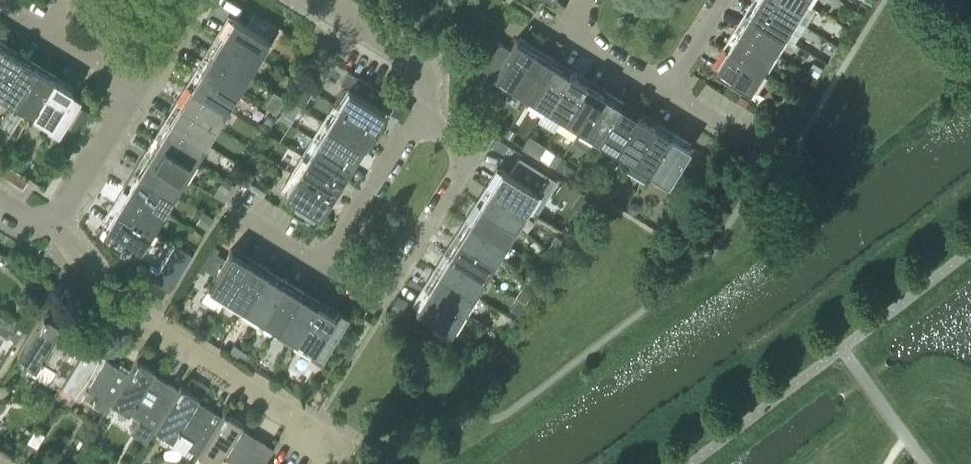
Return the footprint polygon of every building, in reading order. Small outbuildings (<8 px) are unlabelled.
[(786,35),(797,18),(768,0),(758,0),(750,12),(786,35)] [(797,18),(807,1),(806,0),(768,0),(797,18)] [(739,29),(776,52),(786,35),(750,12),(739,29)] [(221,34),(258,56),(269,37),(233,15),(221,34)] [(729,46),(765,69),(776,52),(739,29),(729,46)] [(247,73),(258,56),(221,34),(211,51),(247,73)] [(488,84),(494,73),(513,84),(534,49),(516,38),(510,48),(496,39),(474,75),(488,84)] [(20,55),(3,45),(0,50),(0,88),(20,55)] [(765,69),(729,46),(718,65),(754,87),(765,69)] [(513,84),(530,95),(551,59),(534,49),(513,84)] [(237,90),(247,73),(211,51),(200,68),(237,90)] [(15,101),(37,66),(20,55),(0,88),(0,92),(15,101)] [(530,95),(547,105),(569,70),(551,59),(530,95)] [(15,101),(32,112),(54,76),(37,66),(15,101)] [(226,107),(237,90),(200,68),(190,85),(226,107)] [(337,104),(372,126),(384,108),(373,102),(381,90),(348,69),(340,82),(342,83),(331,101),(337,104)] [(547,105),(564,116),(586,80),(569,70),(547,105)] [(72,88),(54,76),(32,112),(47,121),(45,125),(58,133),(77,104),(67,97),(72,88)] [(564,116),(581,127),(603,91),(586,80),(564,116)] [(190,85),(180,102),(216,124),(226,107),(190,85)] [(273,90),(264,105),(276,113),(285,97),(273,90)] [(581,127),(598,137),(620,102),(603,91),(581,127)] [(395,101),(390,111),(398,116),(404,106),(395,101)] [(180,102),(169,119),(205,141),(216,124),(180,102)] [(598,137),(614,147),(637,112),(620,102),(598,137)] [(362,143),(372,126),(337,104),(326,122),(362,143)] [(268,112),(260,123),(267,128),(275,117),(268,112)] [(654,122),(637,112),(614,147),(632,158),(654,122)] [(169,119),(158,137),(194,159),(205,141),(169,119)] [(326,122),(316,139),(352,161),(362,143),(326,122)] [(671,133),(654,122),(632,158),(649,168),(671,133)] [(671,133),(649,168),(667,180),(689,144),(671,133)] [(158,137),(148,154),(184,176),(194,159),(158,137)] [(496,137),(491,145),(503,152),(508,144),(496,137)] [(316,139),(305,156),(341,178),(352,161),(316,139)] [(148,154),(137,171),(173,193),(184,176),(148,154)] [(331,195),(341,178),(305,156),(295,173),(331,195)] [(525,207),(535,213),(556,179),(519,156),(509,172),(501,167),(490,185),(525,207)] [(137,171),(127,188),(163,210),(173,193),(137,171)] [(331,195),(295,173),(284,191),(297,199),(313,209),(319,213),(331,195)] [(223,175),(212,193),(221,198),(232,181),(223,175)] [(490,185),(479,202),(515,224),(525,207),(490,185)] [(602,185),(598,192),(606,198),(611,190),(602,185)] [(127,188),(116,205),(153,227),(163,210),(127,188)] [(297,199),(291,208),(308,218),(313,209),(297,199)] [(479,202),(469,219),(504,241),(515,224),(479,202)] [(153,227),(116,205),(105,223),(141,245),(153,227)] [(469,219),(458,236),(493,258),(504,241),(469,219)] [(458,236),(448,253),(483,275),(493,258),(458,236)] [(227,295),(249,260),(231,248),(225,257),(215,274),(209,284),(227,295)] [(216,251),(205,268),(215,274),(225,257),(216,251)] [(448,253),(437,270),(472,292),(483,275),(448,253)] [(227,295),(244,306),(266,270),(249,260),(227,295)] [(244,306),(261,316),(283,281),(266,270),(244,306)] [(437,270),(426,287),(462,309),(472,292),(437,270)] [(261,316),(277,327),(299,291),(283,281),(261,316)] [(207,287),(200,298),(217,308),(224,298),(207,287)] [(462,309),(426,287),(415,305),(450,327),(462,309)] [(277,327),(295,338),(317,302),(299,291),(277,327)] [(295,338),(312,348),(309,353),(320,360),(349,314),(338,307),(334,313),(317,302),(295,338)] [(0,313),(0,330),(8,335),(16,340),(24,328),(1,312),(0,312),(0,313)] [(55,380),(61,384),(84,345),(59,329),(62,325),(43,314),(17,357),(29,364),(26,369),(52,385),(55,380)] [(111,401),(128,371),(103,356),(105,352),(87,340),(84,345),(61,384),(79,395),(84,386),(99,395),(93,404),(105,411),(111,401)] [(233,343),(228,351),(243,361),(248,353),(233,343)] [(155,428),(178,388),(152,373),(155,368),(137,357),(128,371),(111,401),(128,412),(134,403),(149,412),(143,421),(155,428)] [(189,456),(192,451),(197,454),(222,415),(196,399),(199,395),(180,384),(178,388),(155,428),(171,438),(168,443),(189,456)] [(197,454),(214,463),(216,463),(221,456),(233,463),(253,463),(266,442),(240,426),(242,422),(224,411),(222,415),(197,454)]
